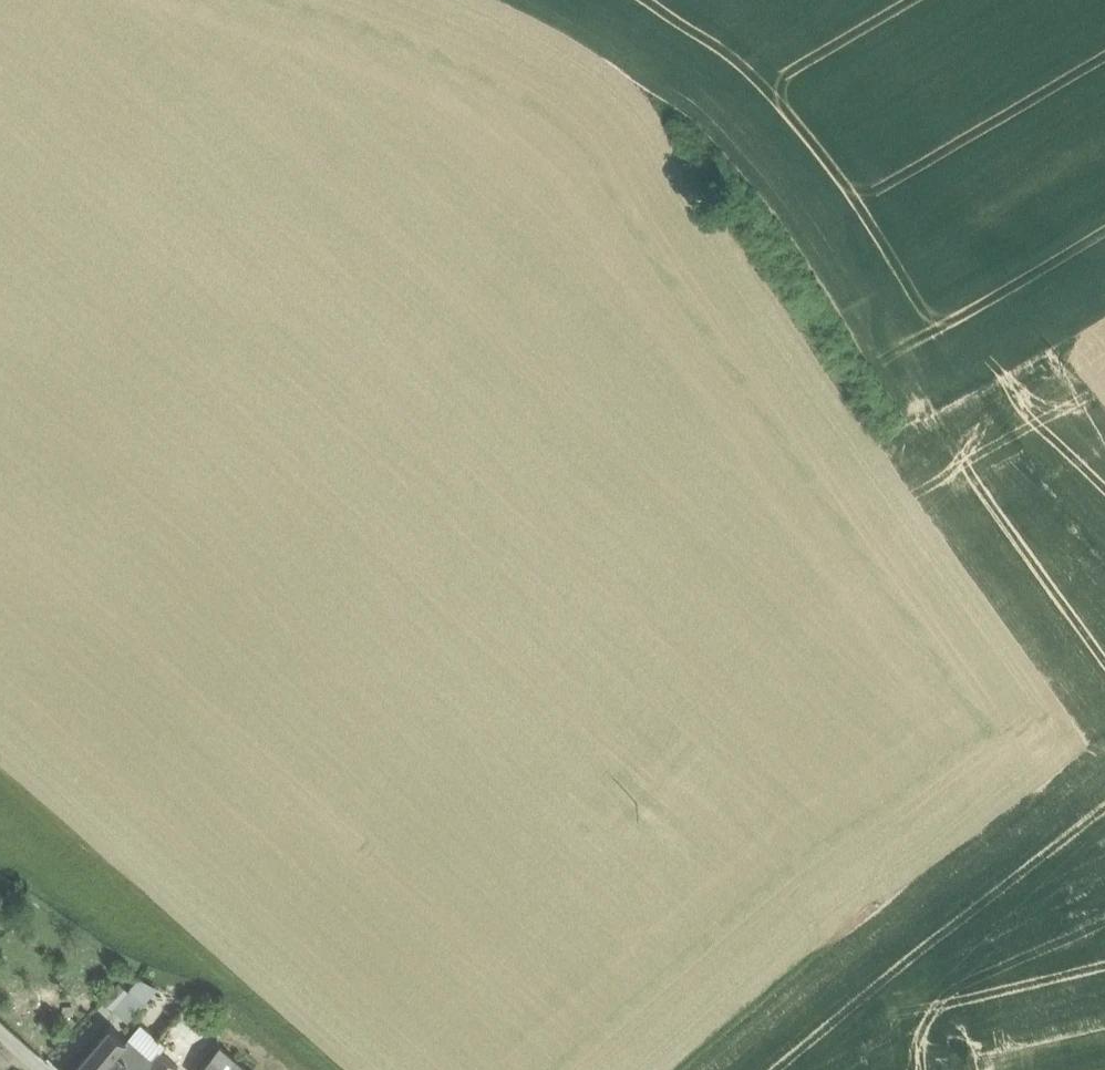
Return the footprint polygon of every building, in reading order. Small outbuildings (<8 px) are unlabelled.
[(131,991),(124,988),(117,1003),(141,1014),(156,981),(139,974),(131,991)] [(113,1028),(76,1069),(179,1069),(180,1069),(161,1053),(152,1063),(113,1028)] [(224,1047),(204,1069),(250,1069),(224,1047)]
